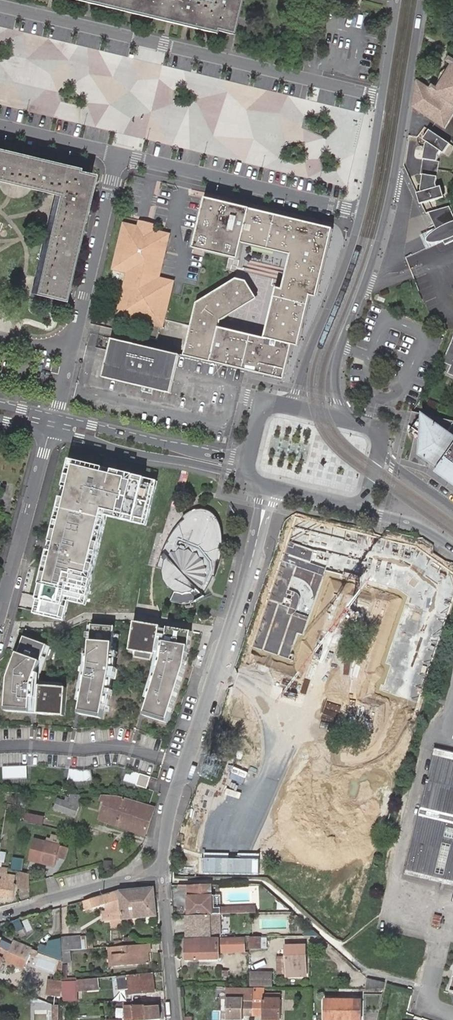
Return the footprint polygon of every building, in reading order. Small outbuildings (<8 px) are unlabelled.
[(93,0),(80,0),(230,36),(230,33),(93,0)] [(230,33),(238,0),(93,0),(230,33)] [(230,33),(234,34),(242,0),(238,0),(230,33)] [(414,107),(445,128),(452,115),(452,58),(451,57),(447,62),(452,65),(437,88),(433,85),(430,89),(418,81),(417,86),(414,107)] [(451,143),(436,133),(428,144),(425,159),(440,162),(441,155),(443,152),(444,153),(451,143)] [(54,194),(31,293),(62,300),(92,173),(0,152),(0,181),(54,194)] [(439,177),(442,162),(440,162),(425,159),(423,174),(425,174),(439,177)] [(439,188),(439,177),(425,174),(423,189),(426,203),(444,199),(441,188),(439,188)] [(199,305),(186,358),(287,382),(296,346),(301,347),(313,296),(318,298),(334,230),(331,229),(208,200),(196,251),(241,261),(245,244),(293,255),(285,290),(278,288),(266,339),(223,329),(224,323),(258,301),(248,281),(235,278),(199,305)] [(449,208),(429,213),(436,229),(439,228),(443,226),(446,224),(449,223),(452,223),(452,222),(452,218),(449,208)] [(156,327),(153,340),(158,341),(161,328),(165,329),(176,281),(161,277),(171,234),(157,230),(158,225),(140,221),(138,226),(124,222),(112,269),(127,273),(116,316),(156,327)] [(452,223),(449,223),(446,224),(443,226),(439,228),(436,229),(434,231),(433,232),(431,234),(430,235),(428,237),(428,238),(427,238),(427,239),(427,240),(428,241),(429,242),(431,242),(433,242),(435,242),(437,243),(439,242),(442,242),(443,242),(444,241),(445,241),(446,241),(447,240),(448,240),(449,240),(449,239),(451,239),(452,238),(452,222),(452,223)] [(452,238),(451,239),(449,239),(449,240),(448,240),(447,240),(446,241),(445,241),(444,241),(443,242),(442,242),(443,246),(452,242),(452,238)] [(443,363),(451,366),(448,374),(452,376),(452,340),(443,363)] [(175,358),(108,342),(100,380),(140,389),(139,393),(149,396),(150,391),(167,395),(175,358)] [(446,438),(452,428),(452,427),(412,414),(404,433),(424,449),(417,459),(452,484),(452,442),(446,438)] [(417,459),(415,462),(452,489),(452,484),(417,459)] [(149,525),(158,489),(78,469),(43,616),(64,621),(69,600),(91,605),(112,516),(149,525)] [(165,581),(173,593),(171,601),(172,601),(182,605),(198,603),(205,607),(210,604),(204,596),(210,588),(221,561),(223,548),(223,537),(222,529),(221,525),(219,521),(217,517),(214,514),(211,511),(207,510),(202,509),(198,510),(195,511),(189,514),(184,518),(185,520),(181,524),(175,531),(167,544),(158,568),(164,570),(165,581)] [(282,543),(389,574),(396,548),(290,517),(282,543)] [(276,554),(240,669),(266,677),(302,562),(276,554)] [(420,669),(440,601),(382,585),(363,653),(420,669)] [(193,636),(136,626),(132,654),(165,660),(165,663),(146,719),(169,727),(187,672),(193,636)] [(117,630),(94,628),(91,670),(80,718),(103,722),(114,669),(117,630)] [(49,648),(27,639),(10,682),(8,714),(65,718),(67,691),(35,687),(49,648)] [(290,686),(405,721),(413,694),(298,658),(290,686)] [(436,750),(407,872),(452,883),(452,754),(436,750)] [(145,771),(148,764),(133,759),(130,766),(145,771)] [(26,767),(2,767),(3,779),(26,778),(26,767)] [(127,769),(124,781),(146,789),(150,777),(127,769)] [(83,771),(69,770),(67,781),(82,783),(93,781),(91,770),(83,771)] [(322,779),(313,806),(371,825),(380,798),(322,779)] [(80,798),(71,797),(70,801),(65,800),(63,805),(57,802),(53,813),(75,820),(80,806),(80,798)] [(118,799),(102,799),(102,803),(109,805),(114,807),(108,823),(146,837),(157,811),(118,799)] [(114,807),(109,805),(104,822),(108,823),(114,807)] [(200,807),(183,866),(210,874),(227,815),(200,807)] [(40,824),(41,816),(23,813),(22,822),(40,824)] [(61,846),(36,840),(32,861),(56,866),(61,846)] [(9,870),(20,871),(21,858),(10,858),(9,870)] [(14,900),(17,886),(14,886),(16,876),(6,874),(0,873),(0,897),(14,900)] [(21,891),(29,891),(29,887),(29,885),(30,877),(21,874),(21,891)] [(210,886),(188,887),(189,897),(187,898),(188,915),(222,914),(248,912),(248,905),(219,907),(220,910),(214,910),(213,895),(211,895),(210,886)] [(119,892),(121,920),(156,918),(154,888),(121,891),(119,892)] [(117,892),(84,902),(86,911),(104,905),(108,904),(110,921),(110,927),(122,927),(121,920),(119,892),(117,892)] [(110,921),(108,904),(104,905),(105,911),(101,912),(103,921),(110,921)] [(222,914),(188,915),(189,937),(192,937),(192,938),(223,938),(222,914)] [(28,918),(21,920),(24,934),(32,932),(28,918)] [(10,923),(14,931),(21,928),(17,919),(10,923)] [(80,937),(61,939),(61,952),(69,951),(81,950),(81,949),(80,937)] [(80,937),(81,949),(90,948),(88,937),(80,937)] [(244,949),(244,939),(215,939),(185,939),(185,960),(218,959),(218,952),(244,952),(244,949)] [(265,949),(265,939),(249,939),(250,949),(265,949)] [(30,953),(32,954),(34,949),(14,940),(11,945),(30,953)] [(149,943),(123,946),(112,947),(113,966),(144,963),(143,952),(148,951),(150,951),(149,943)] [(11,945),(8,952),(5,960),(24,967),(30,953),(11,945)] [(285,971),(285,976),(301,976),(301,956),(304,956),(304,945),(285,946),(285,957),(276,957),(276,971),(285,971)] [(5,960),(8,952),(0,949),(0,957),(2,958),(5,960)] [(69,951),(61,952),(62,963),(70,962),(69,951)] [(273,972),(251,972),(250,986),(272,987),(273,972)] [(153,993),(151,974),(128,976),(129,978),(115,979),(116,991),(130,990),(130,995),(153,993)] [(129,978),(128,976),(110,978),(111,991),(116,991),(115,979),(129,978)] [(96,979),(63,982),(63,984),(64,999),(64,1001),(77,1000),(76,992),(82,991),(97,990),(96,979)] [(381,989),(382,985),(363,979),(360,989),(381,989)] [(47,1000),(64,999),(63,984),(50,984),(47,1000)] [(270,995),(269,988),(251,987),(251,1002),(251,1016),(262,1016),(262,1019),(280,1019),(280,1000),(270,1000),(270,995)] [(251,1016),(251,1002),(242,1002),(242,999),(242,989),(234,989),(234,999),(225,999),(225,1019),(241,1019),(241,1016),(251,1016)] [(225,989),(225,999),(234,999),(234,989),(225,989)] [(325,1019),(360,1019),(360,1001),(325,1000),(325,1019)] [(125,1007),(125,1018),(134,1018),(159,1017),(158,1007),(144,1008),(144,1006),(125,1007)]
